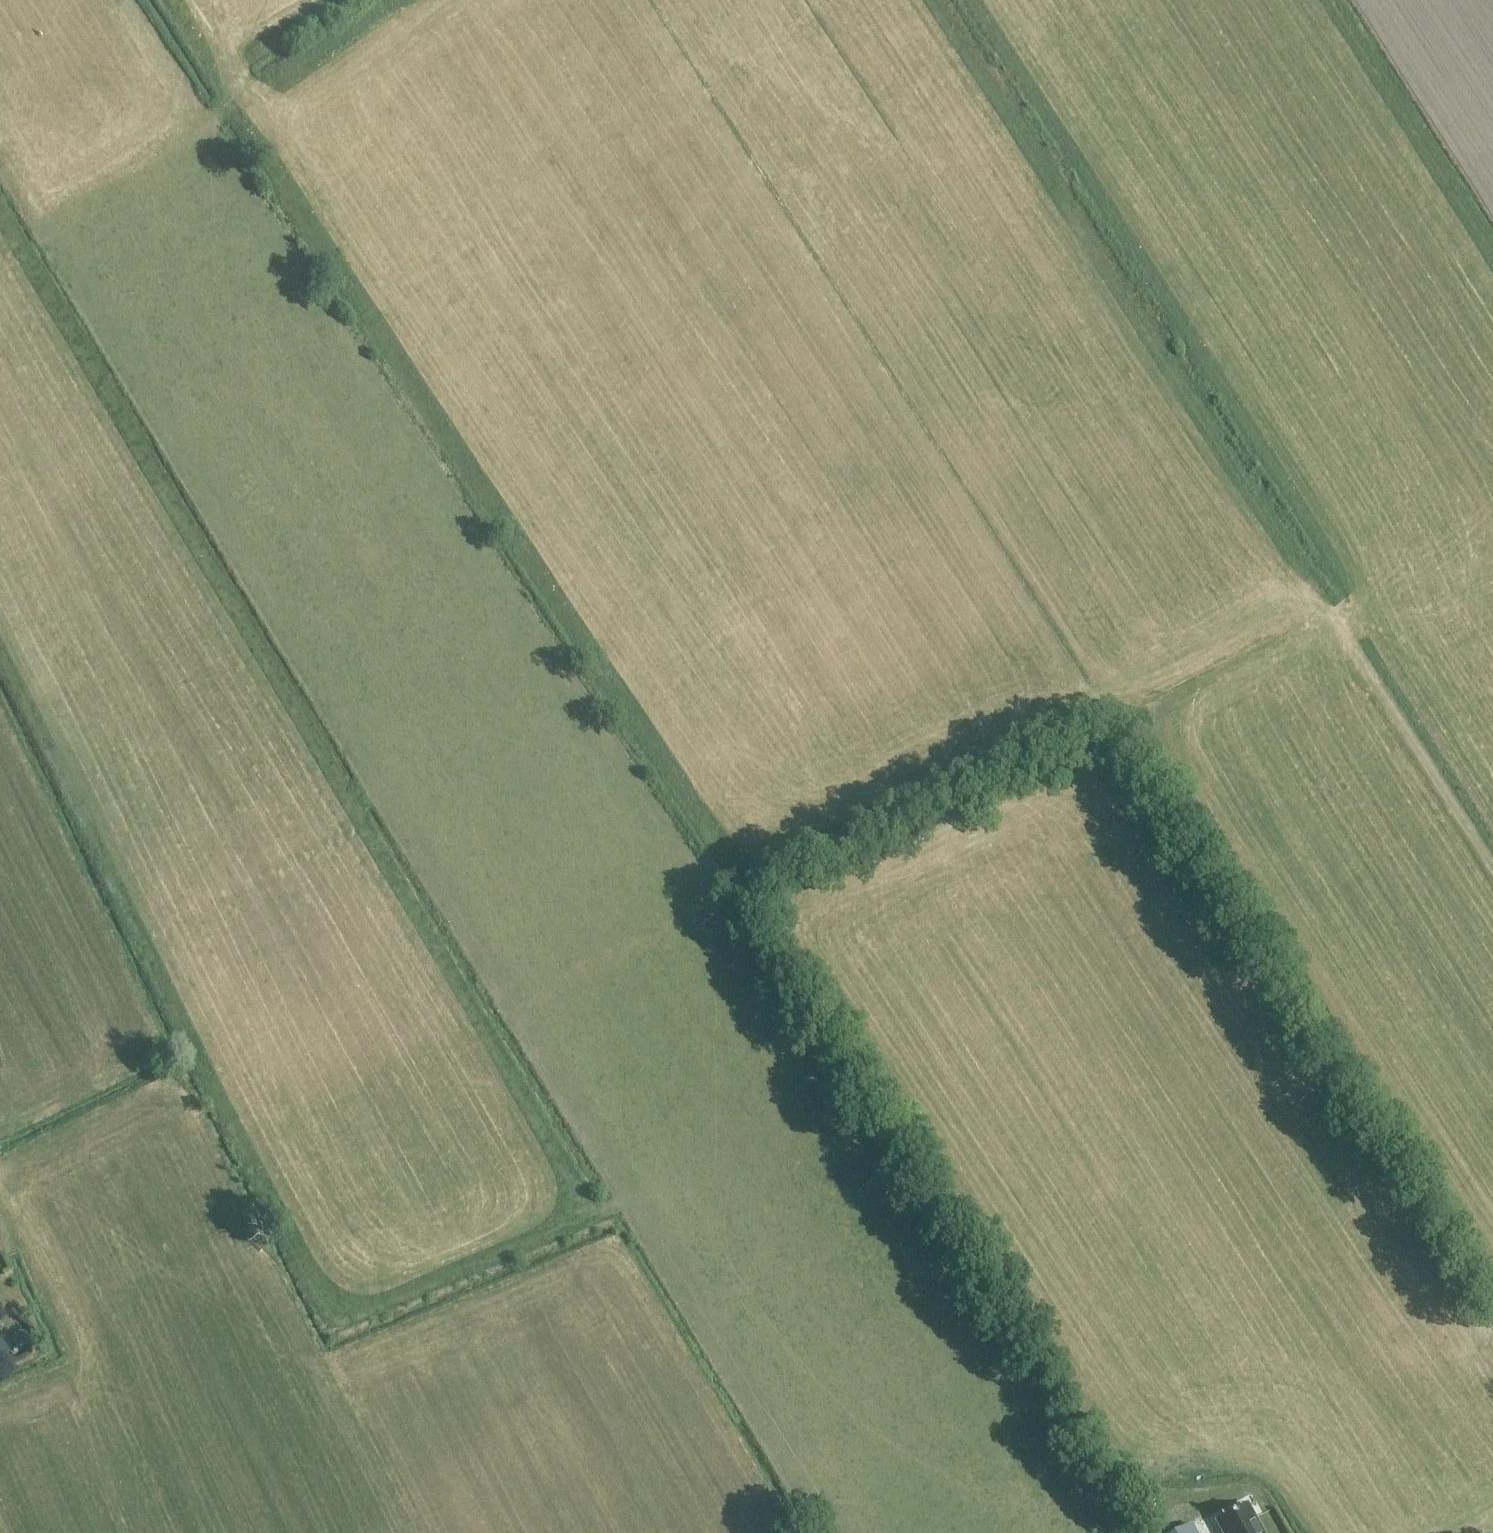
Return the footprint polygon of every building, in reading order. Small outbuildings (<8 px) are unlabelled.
[(1215,1524),(1220,1532),(1259,1532),(1245,1507),(1215,1524)] [(1193,1523),(1174,1532),(1198,1532),(1193,1523)]
